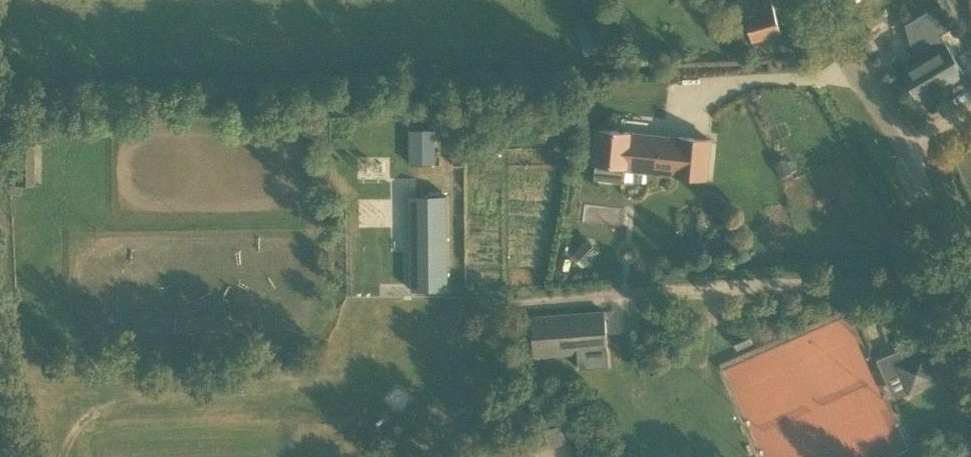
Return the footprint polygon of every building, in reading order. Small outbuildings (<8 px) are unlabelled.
[(781,31),(772,0),(755,0),(757,8),(753,9),(754,14),(746,16),(752,39),(781,31)] [(952,26),(937,0),(931,0),(878,32),(887,46),(914,30),(929,54),(901,70),(919,100),(964,74),(940,34),(952,26)] [(434,128),(408,128),(408,163),(435,163),(434,128)] [(707,177),(710,140),(630,132),(630,131),(599,128),(594,176),(625,179),(626,168),(707,177)] [(15,184),(33,184),(32,144),(15,144),(15,184)] [(791,162),(788,163),(785,157),(773,162),(779,176),(794,170),(791,162)] [(411,240),(411,288),(447,288),(447,193),(411,193),(411,217),(422,217),(423,240),(411,240)] [(587,238),(573,252),(586,265),(600,251),(587,238)] [(534,355),(608,349),(605,311),(531,317),(534,355)] [(924,350),(919,339),(900,348),(904,359),(896,363),(909,392),(938,379),(925,350),(924,350)] [(559,425),(543,432),(550,447),(566,441),(559,425)]
